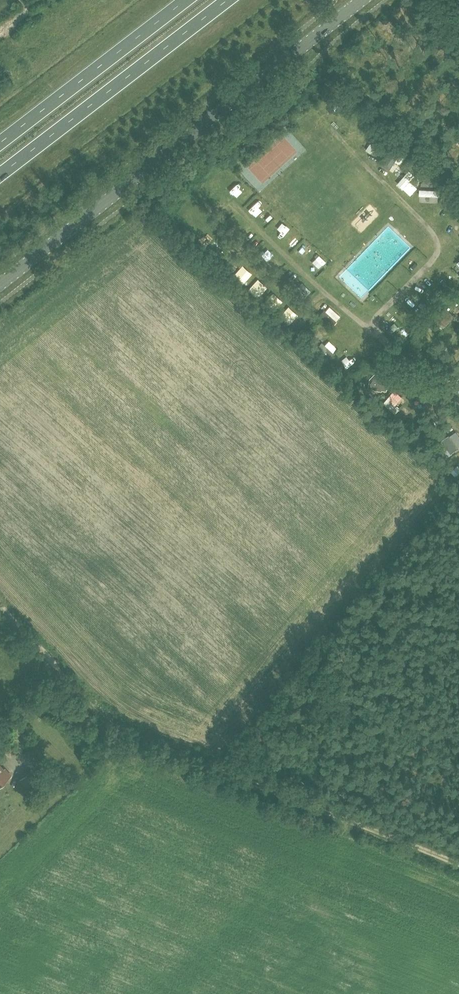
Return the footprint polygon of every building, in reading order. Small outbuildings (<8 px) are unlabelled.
[(376,151),(380,144),(374,141),(370,147),(376,151)] [(407,162),(410,150),(403,148),(400,160),(407,162)] [(395,155),(389,163),(396,167),(401,159),(395,155)] [(413,168),(402,181),(408,187),(419,174),(413,168)] [(434,319),(441,326),(443,324),(445,326),(454,317),(445,308),(434,319)] [(449,374),(458,386),(458,367),(449,374)] [(370,378),(369,388),(368,389),(382,392),(382,390),(387,391),(388,386),(389,377),(389,376),(375,374),(370,378)] [(399,402),(392,395),(384,404),(395,414),(400,410),(395,405),(399,402)] [(437,445),(447,457),(458,448),(450,435),(437,445)] [(45,756),(35,765),(44,775),(49,769),(45,765),(47,763),(51,768),(53,765),(45,756)] [(11,774),(5,768),(4,769),(0,765),(0,785),(11,774)] [(32,790),(44,779),(33,768),(21,779),(32,790)] [(64,771),(59,775),(63,780),(68,776),(64,771)]
